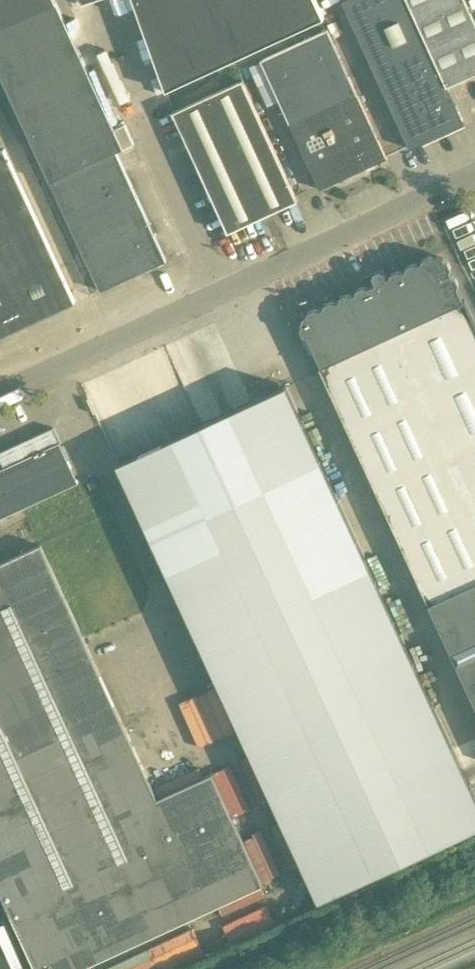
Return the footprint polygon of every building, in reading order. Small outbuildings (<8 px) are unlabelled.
[(42,163),(49,180),(100,291),(166,260),(116,150),(123,147),(55,0),(0,0),(0,71),(42,163)] [(166,90),(323,17),(315,0),(133,0),(166,90)] [(464,122),(447,85),(474,72),(474,21),(465,0),(345,0),(342,1),(409,148),(464,122)] [(261,59),(320,189),(387,158),(328,29),(261,59)] [(297,200),(242,80),(173,112),(228,232),(297,200)] [(75,302),(4,148),(0,151),(0,336),(75,302)] [(326,364),(320,367),(474,705),(474,322),(465,300),(459,303),(439,258),(389,281),(384,271),(380,269),(375,271),(373,276),(373,277),(368,280),(367,283),(370,290),(306,319),(326,364)] [(340,890),(474,828),(474,795),(285,385),(118,462),(315,890),(320,900),(340,890)] [(53,427),(0,451),(0,458),(4,467),(0,469),(0,518),(78,482),(68,460),(53,427)] [(27,521),(14,529),(25,548),(38,541),(27,521)] [(41,545),(0,564),(0,889),(37,968),(78,968),(263,884),(212,773),(157,798),(41,545)] [(267,901),(222,925),(228,938),(274,914),(267,901)] [(102,965),(103,968),(159,968),(203,951),(194,928),(102,965)]
